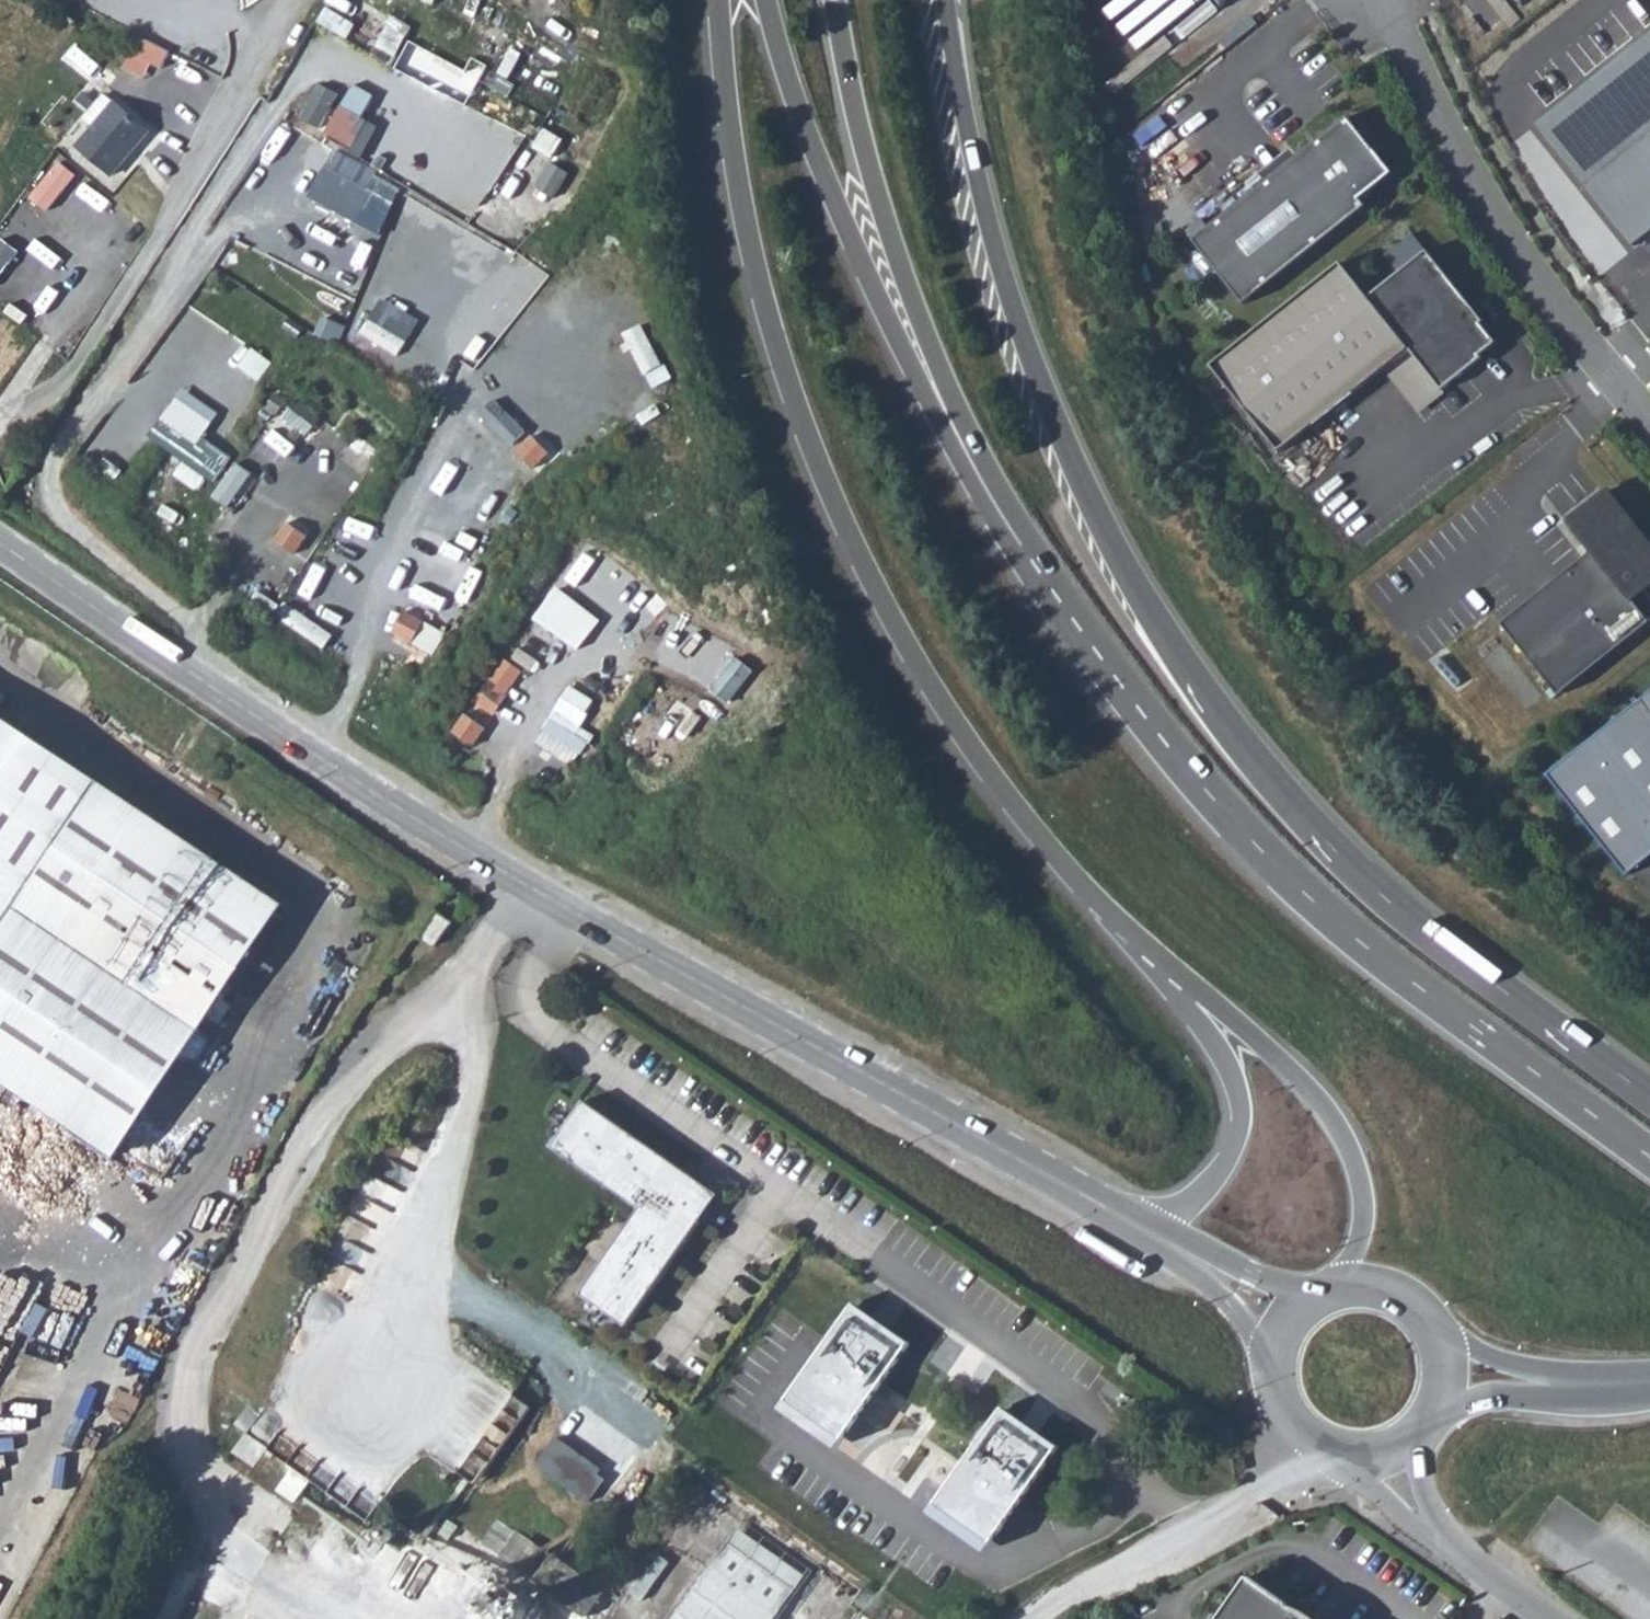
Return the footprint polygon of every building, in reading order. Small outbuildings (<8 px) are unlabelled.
[(1536,127),(1632,245),(1649,231),(1649,36),(1536,127)] [(318,82),(304,118),(325,125),(339,89),(318,82)] [(356,147),(371,117),(342,103),(327,133),(356,147)] [(111,177),(147,133),(111,105),(75,147),(111,177)] [(1191,238),(1250,310),(1373,213),(1367,205),(1398,180),(1353,124),(1214,235),(1207,226),(1191,238)] [(359,221),(375,190),(327,164),(310,195),(359,221)] [(1216,373),(1284,458),(1388,376),(1414,355),(1448,397),(1488,365),(1486,363),(1503,349),(1431,259),(1374,305),(1346,270),(1216,373)] [(1414,355),(1388,376),(1426,424),(1452,403),(1448,397),(1414,355)] [(174,395),(160,422),(200,443),(214,415),(174,395)] [(311,433),(322,412),(296,399),(285,420),(311,433)] [(230,505),(253,472),(238,462),(216,495),(230,505)] [(1560,695),(1649,623),(1649,551),(1604,494),(1567,523),(1592,553),(1502,624),(1560,695)] [(278,539),(297,551),(304,539),(285,527),(278,539)] [(503,697),(522,670),(505,658),(486,685),(503,697)] [(571,682),(537,742),(576,764),(589,739),(578,733),(598,697),(571,682)] [(1628,875),(1649,857),(1649,695),(1548,776),(1628,875)] [(118,1154),(283,906),(0,712),(0,1073),(118,1154)] [(436,916),(421,938),(435,948),(451,926),(436,916)] [(582,1102),(550,1149),(640,1211),(579,1296),(627,1329),(700,1223),(690,1216),(701,1199),(684,1188),(692,1178),(582,1102)] [(718,1196),(692,1178),(684,1188),(701,1199),(690,1216),(700,1223),(718,1196)] [(854,1303),(782,1408),(838,1447),(911,1342),(854,1303)] [(1004,1406),(932,1511),(988,1549),(1060,1445),(1004,1406)] [(250,1433),(371,1520),(385,1500),(264,1413),(250,1433)] [(605,1618),(841,1618),(861,1590),(706,1479),(605,1618)] [(514,1535),(500,1555),(527,1574),(542,1554),(514,1535)] [(553,1555),(536,1580),(587,1618),(606,1592),(553,1555)] [(1247,1575),(1217,1618),(1310,1618),(1247,1575)] [(512,1618),(532,1618),(539,1609),(520,1595),(505,1614),(512,1618)]
